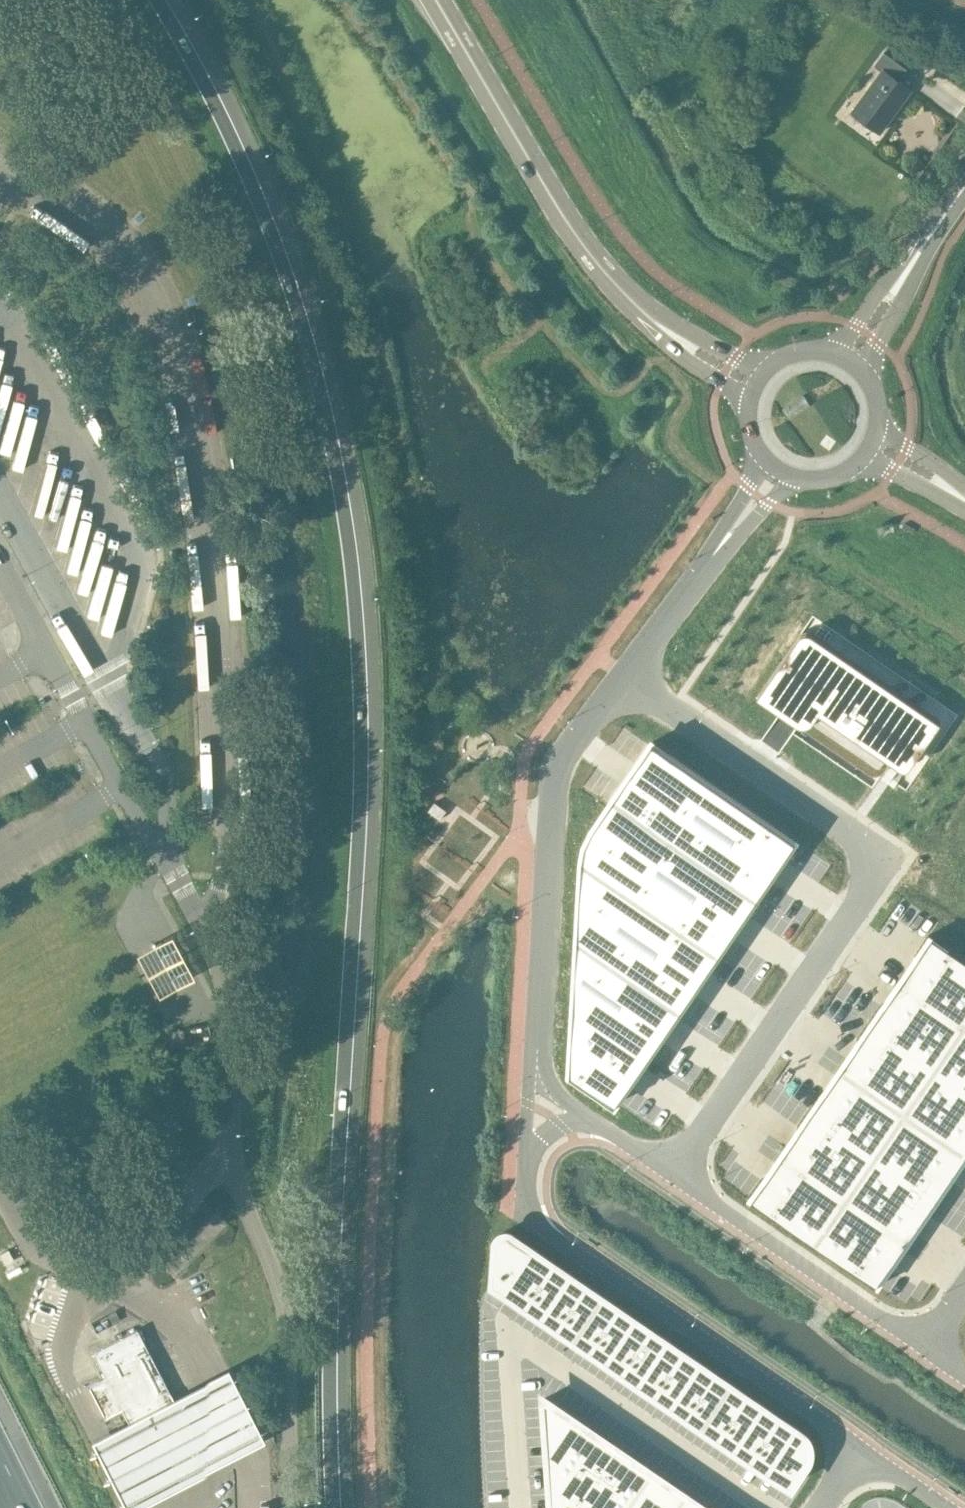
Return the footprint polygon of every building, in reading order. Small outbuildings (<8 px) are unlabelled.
[(882,70),(852,111),(880,132),(911,89),(898,80),(907,68),(884,51),(874,65),(882,70)] [(813,616),(757,697),(781,713),(761,741),(778,753),(798,725),(793,732),(872,786),(882,772),(906,789),(957,714),(813,616)] [(653,741),(614,798),(758,896),(796,840),(653,741)] [(591,832),(583,859),(719,952),(758,896),(614,798),(591,832)] [(434,801),(428,810),(440,818),(442,816),(445,811),(447,810),(434,801)] [(583,859),(578,938),(681,1008),(719,952),(583,859)] [(192,972),(169,930),(150,940),(134,948),(157,991),(172,983),(192,972)] [(901,977),(963,1019),(964,1016),(964,956),(930,932),(901,977)] [(578,938),(570,1074),(615,1105),(681,1008),(578,938)] [(901,977),(871,1022),(933,1064),(963,1019),(901,977)] [(933,1064),(964,1085),(964,1020),(963,1019),(933,1064)] [(871,1022),(841,1067),(903,1108),(933,1064),(871,1022)] [(903,1108),(964,1150),(964,1085),(933,1064),(903,1108)] [(841,1067),(811,1111),(873,1153),(903,1108),(841,1067)] [(873,1153),(936,1195),(964,1151),(964,1150),(903,1108),(873,1153)] [(811,1111),(781,1156),(843,1198),(873,1153),(811,1111)] [(873,1153),(843,1198),(906,1240),(936,1195),(873,1153)] [(781,1156),(751,1201),(813,1243),(843,1198),(781,1156)] [(843,1198),(813,1243),(876,1284),(906,1240),(843,1198)] [(492,1243),(490,1281),(508,1293),(536,1251),(511,1234),(505,1232),(499,1233),(494,1238),(492,1243)] [(0,1252),(0,1256),(5,1264),(14,1259),(8,1248),(0,1252)] [(536,1251),(508,1293),(524,1304),(552,1262),(536,1251)] [(552,1262),(524,1304),(540,1315),(568,1273),(552,1262)] [(19,1264),(5,1271),(8,1276),(22,1269),(19,1264)] [(568,1273),(540,1315),(556,1326),(584,1285),(568,1273)] [(584,1285),(556,1326),(572,1337),(600,1296),(584,1285)] [(600,1296),(572,1337),(588,1348),(617,1307),(600,1296)] [(617,1307),(588,1348),(605,1359),(633,1318),(617,1307)] [(633,1318),(605,1359),(621,1370),(649,1329),(633,1318)] [(105,1377),(88,1386),(104,1417),(120,1408),(129,1426),(174,1403),(136,1329),(92,1352),(105,1377)] [(649,1329),(621,1370),(637,1381),(665,1340),(649,1329)] [(665,1340),(637,1381),(653,1392),(681,1351),(665,1340)] [(681,1351),(653,1392),(669,1403),(698,1362),(681,1351)] [(698,1362),(669,1403),(686,1414),(714,1373),(698,1362)] [(92,1439),(129,1507),(132,1507),(267,1438),(230,1367),(92,1439)] [(714,1373),(686,1414),(702,1425),(730,1384),(714,1373)] [(730,1384),(702,1425),(718,1436),(746,1395),(730,1384)] [(746,1395),(718,1436),(734,1447),(762,1406),(746,1395)] [(618,1446),(544,1397),(550,1476),(583,1498),(618,1446)] [(762,1406),(734,1447),(750,1458),(779,1417),(762,1406)] [(779,1417),(750,1458),(766,1470),(796,1429),(779,1417)] [(796,1429),(766,1470),(790,1485),(800,1470),(798,1468),(801,1462),(804,1464),(805,1445),(796,1429)] [(583,1498),(597,1507),(625,1507),(651,1468),(618,1446),(583,1498)] [(685,1491),(651,1468),(625,1507),(674,1507),(685,1491)] [(550,1476),(552,1507),(597,1507),(583,1498),(550,1476)] [(674,1507),(710,1507),(685,1491),(674,1507)]
